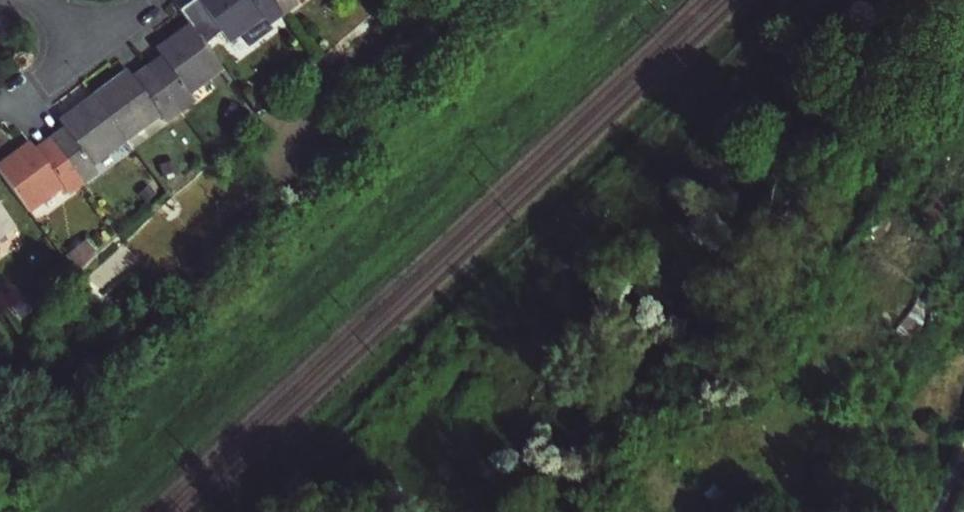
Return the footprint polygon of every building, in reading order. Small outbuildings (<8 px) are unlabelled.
[(233,48),(267,22),(271,28),(285,18),(270,0),(206,0),(183,17),(192,29),(207,49),(225,36),(233,48)] [(285,18),(299,8),(295,2),(297,0),(270,0),(285,18)] [(196,105),(191,98),(225,73),(207,49),(192,29),(164,49),(171,59),(151,74),(184,114),(196,105)] [(124,80),(95,101),(128,145),(163,120),(167,126),(184,114),(151,74),(131,89),(124,80)] [(54,146),(86,188),(100,177),(95,170),(128,145),(95,101),(66,123),(73,132),(54,146)] [(28,151),(0,172),(0,177),(31,217),(65,191),(70,199),(86,188),(54,146),(35,160),(28,151)] [(13,230),(0,213),(0,239),(13,230)] [(64,255),(73,269),(94,256),(85,242),(64,255)]
